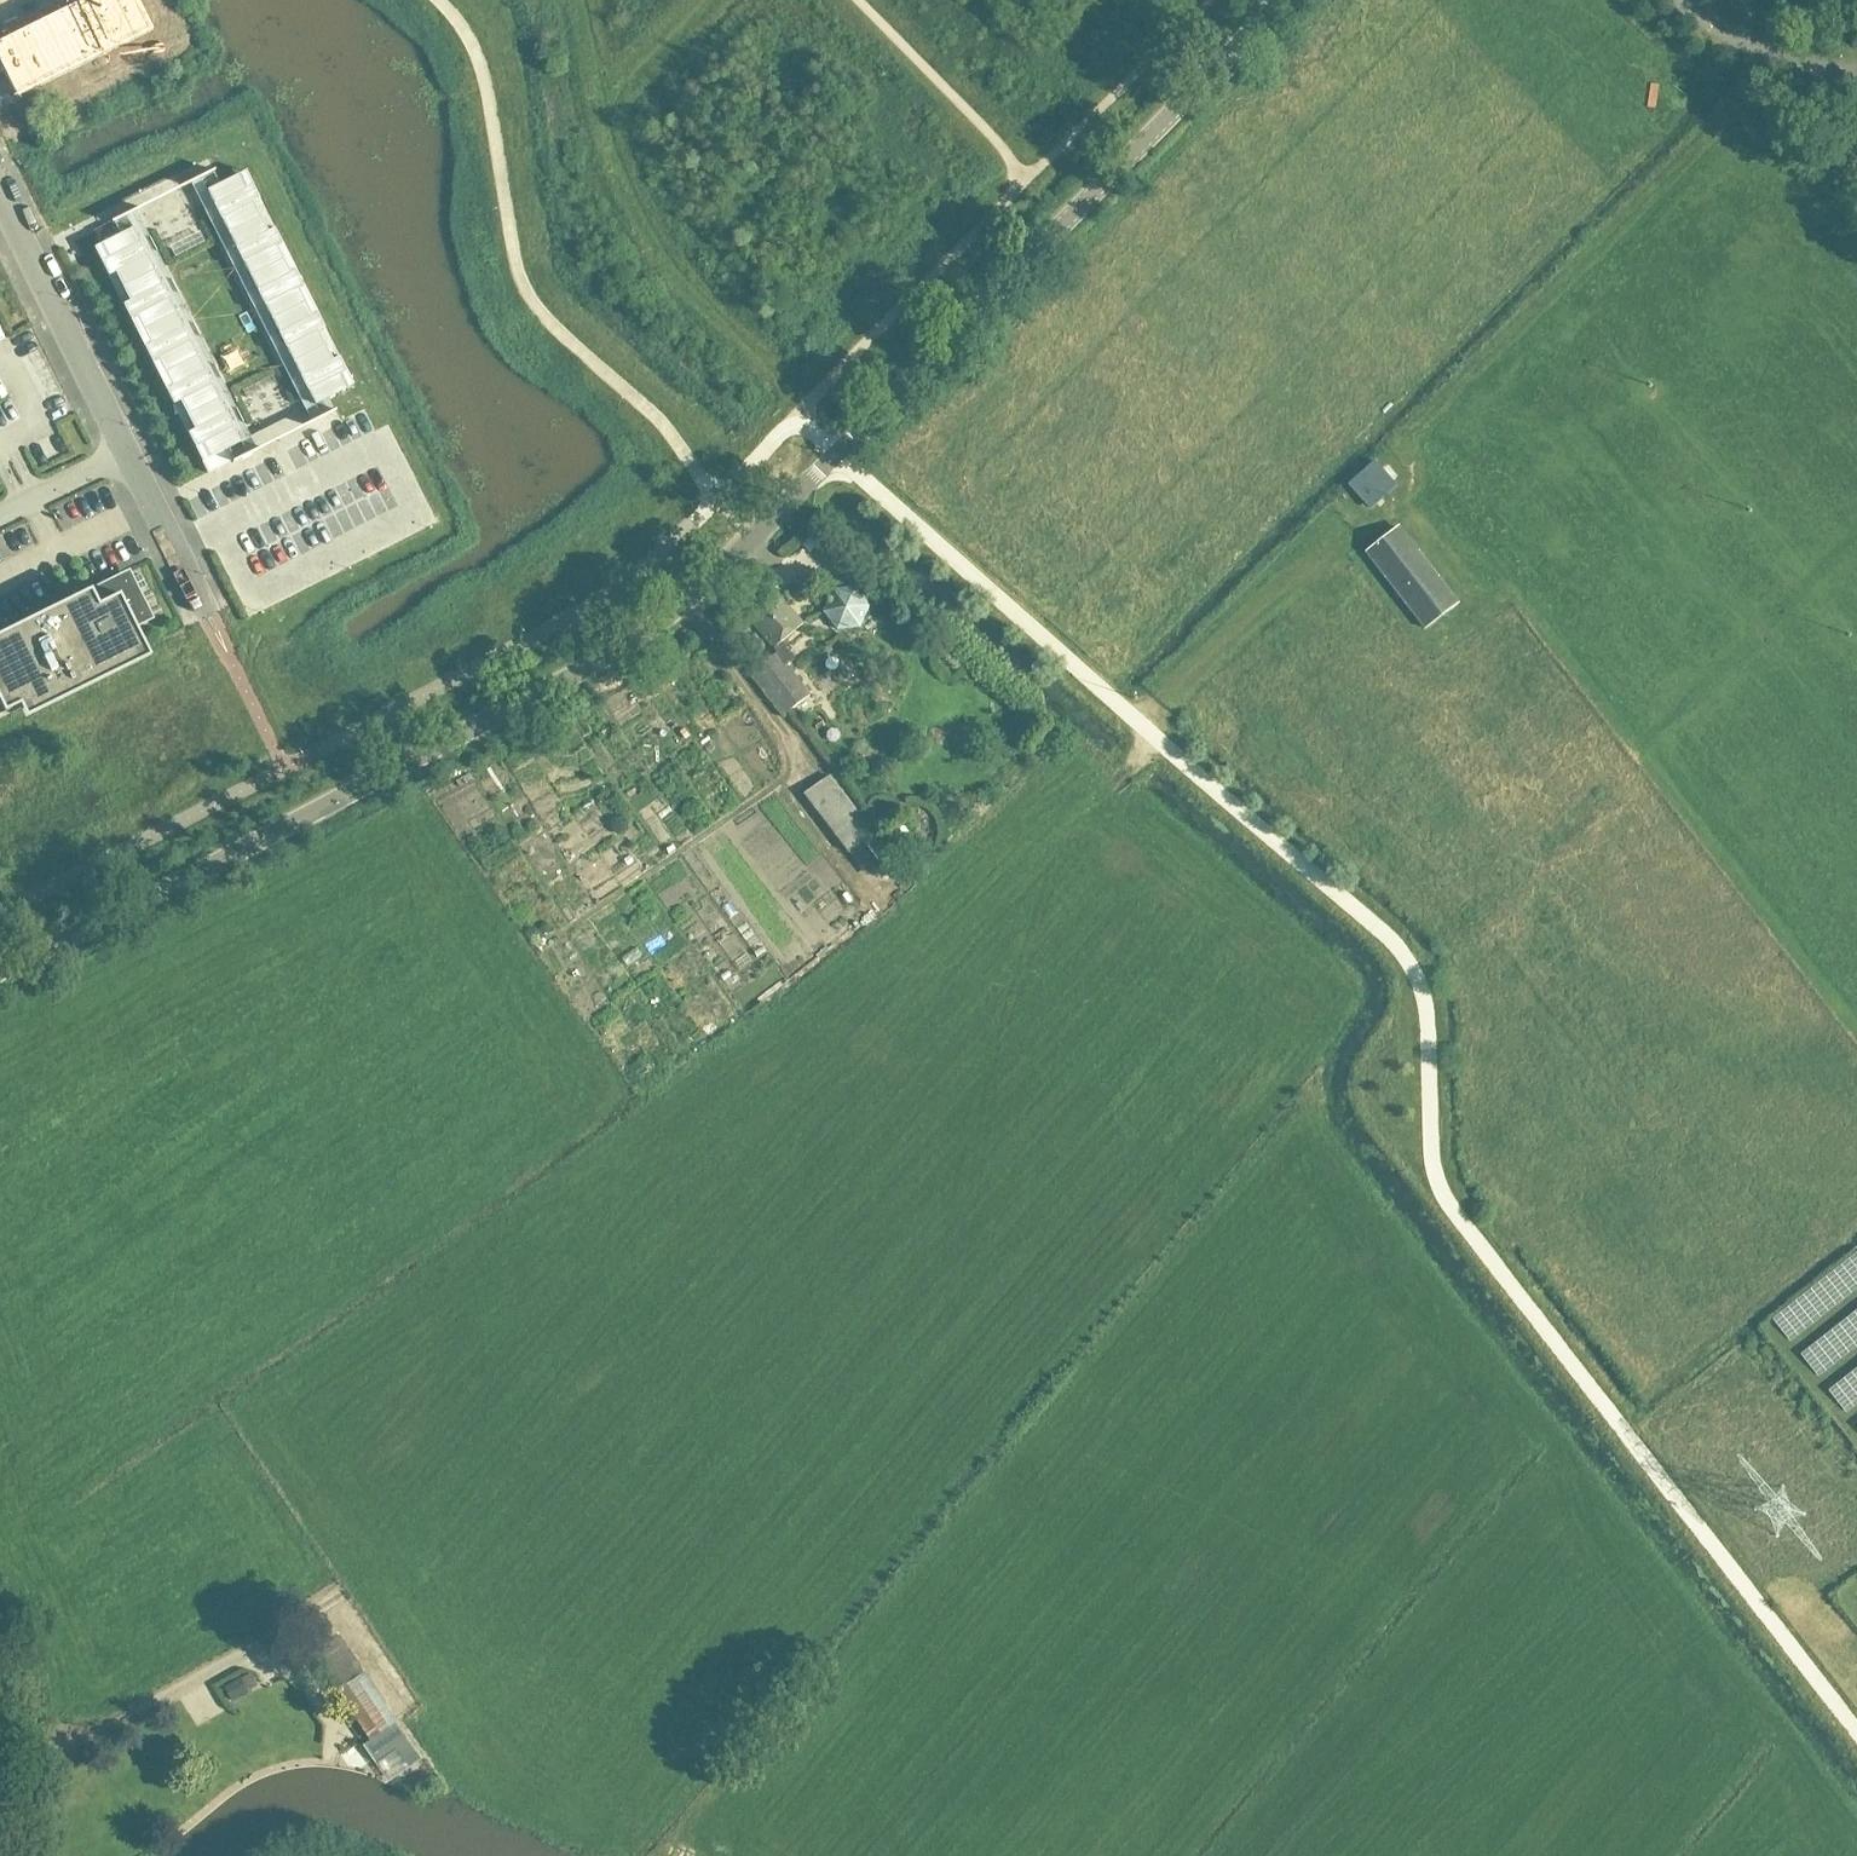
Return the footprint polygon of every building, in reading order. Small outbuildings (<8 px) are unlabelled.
[(2,104),(16,96),(17,97),(153,29),(138,0),(82,0),(0,41),(0,100),(2,104)] [(222,182),(206,190),(314,404),(330,396),(347,387),(340,373),(346,370),(339,356),(332,359),(318,330),(324,327),(317,313),(311,316),(296,288),(303,284),(296,270),(289,273),(275,245),(281,242),(274,227),(267,231),(253,202),(259,199),(252,185),(246,188),(239,174),(222,182)] [(131,224),(100,243),(107,257),(101,261),(108,275),(115,272),(129,300),(123,303),(130,318),(136,314),(151,343),(144,346),(151,360),(158,357),(172,386),(166,389),(173,403),(179,400),(194,428),(187,432),(195,446),(201,443),(207,455),(201,458),(206,470),(232,457),(226,445),(239,438),(131,224)] [(1396,484),(1386,473),(1376,461),(1351,482),(1371,506),(1396,484)] [(1400,524),(1395,528),(1366,551),(1426,628),(1460,602),(1400,524)] [(132,629),(147,621),(122,571),(68,599),(0,632),(0,704),(4,712),(139,645),(132,629)] [(865,622),(872,605),(858,587),(836,592),(828,610),(841,627),(865,622)] [(803,623),(775,590),(746,614),(774,648),(774,647),(778,652),(754,671),(788,711),(812,692),(788,663),(795,658),(781,641),(803,623)] [(830,773),(805,793),(849,852),(865,840),(883,864),(893,857),(875,833),(830,773)] [(252,1672),(242,1677),(249,1690),(259,1685),(252,1672)] [(242,1676),(225,1686),(233,1700),(250,1691),(249,1690),(242,1677),(242,1676)] [(373,1742),(368,1746),(379,1761),(392,1780),(410,1767),(422,1758),(396,1722),(371,1739),(373,1742)]
